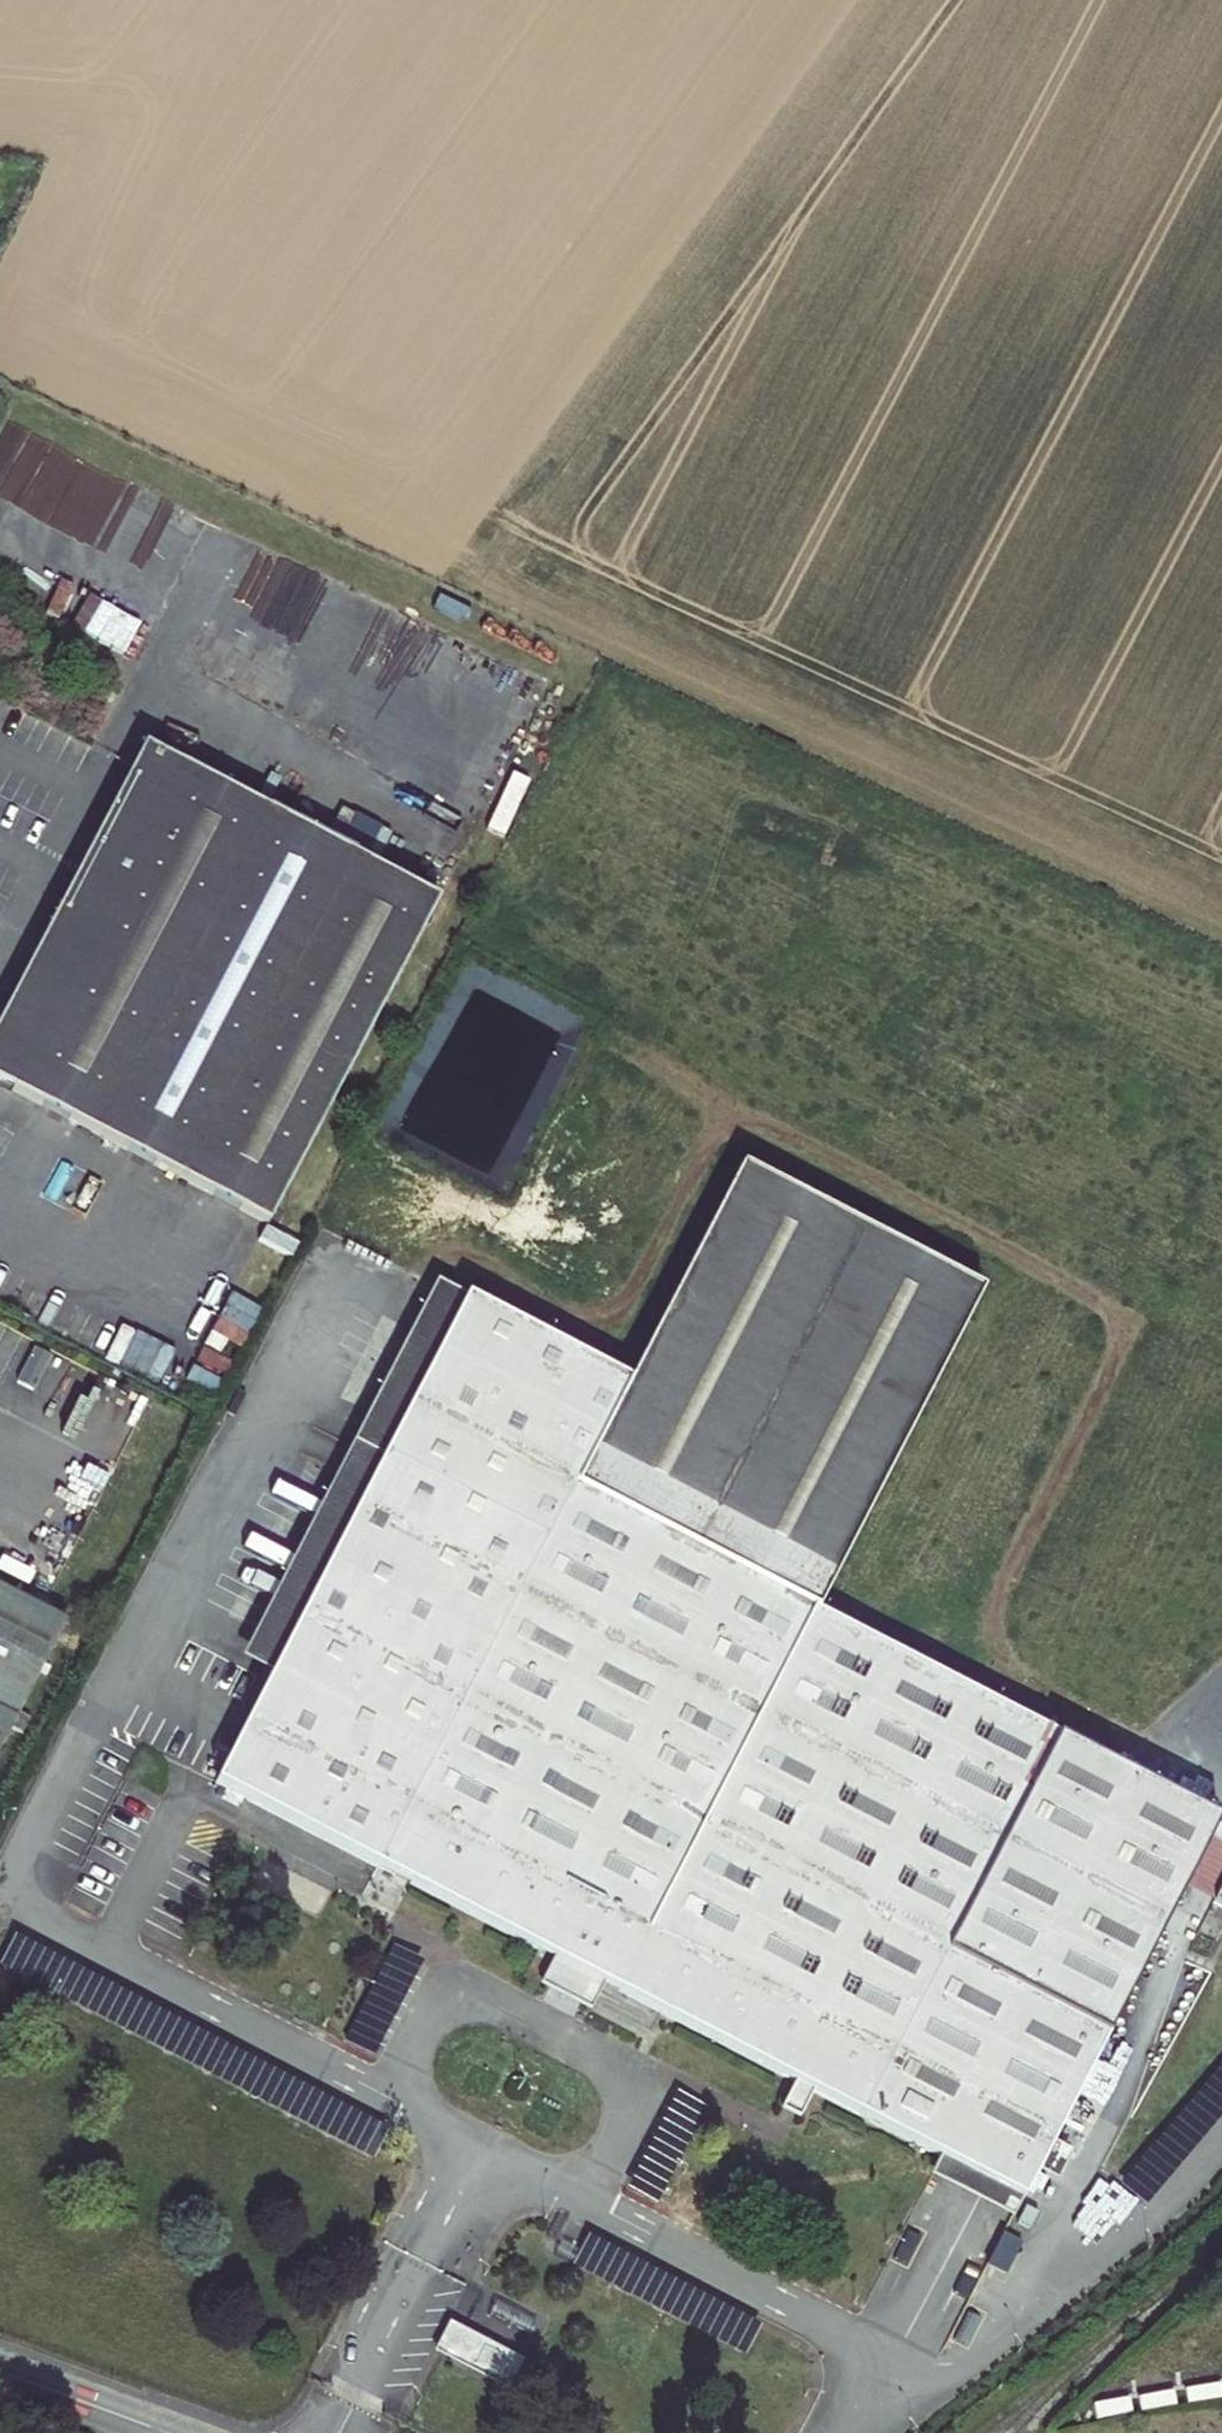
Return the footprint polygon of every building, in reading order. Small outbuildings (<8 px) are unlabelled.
[(130,760),(0,1009),(0,1101),(257,1235),(424,914),(130,760)] [(598,1989),(921,2159),(1001,2201),(1191,1828),(805,1625),(969,1303),(724,1177),(618,1385),(457,1302),(266,1678),(211,1786),(547,1962),(598,1989)] [(237,1663),(266,1678),(457,1302),(427,1287),(237,1663)] [(0,1599),(0,1745),(60,1630),(0,1599)] [(598,1989),(547,1962),(532,1990),(582,2016),(598,1989)] [(1006,2219),(925,2177),(914,2197),(996,2240),(1006,2219)] [(519,2361),(448,2327),(435,2353),(507,2388),(519,2361)]
